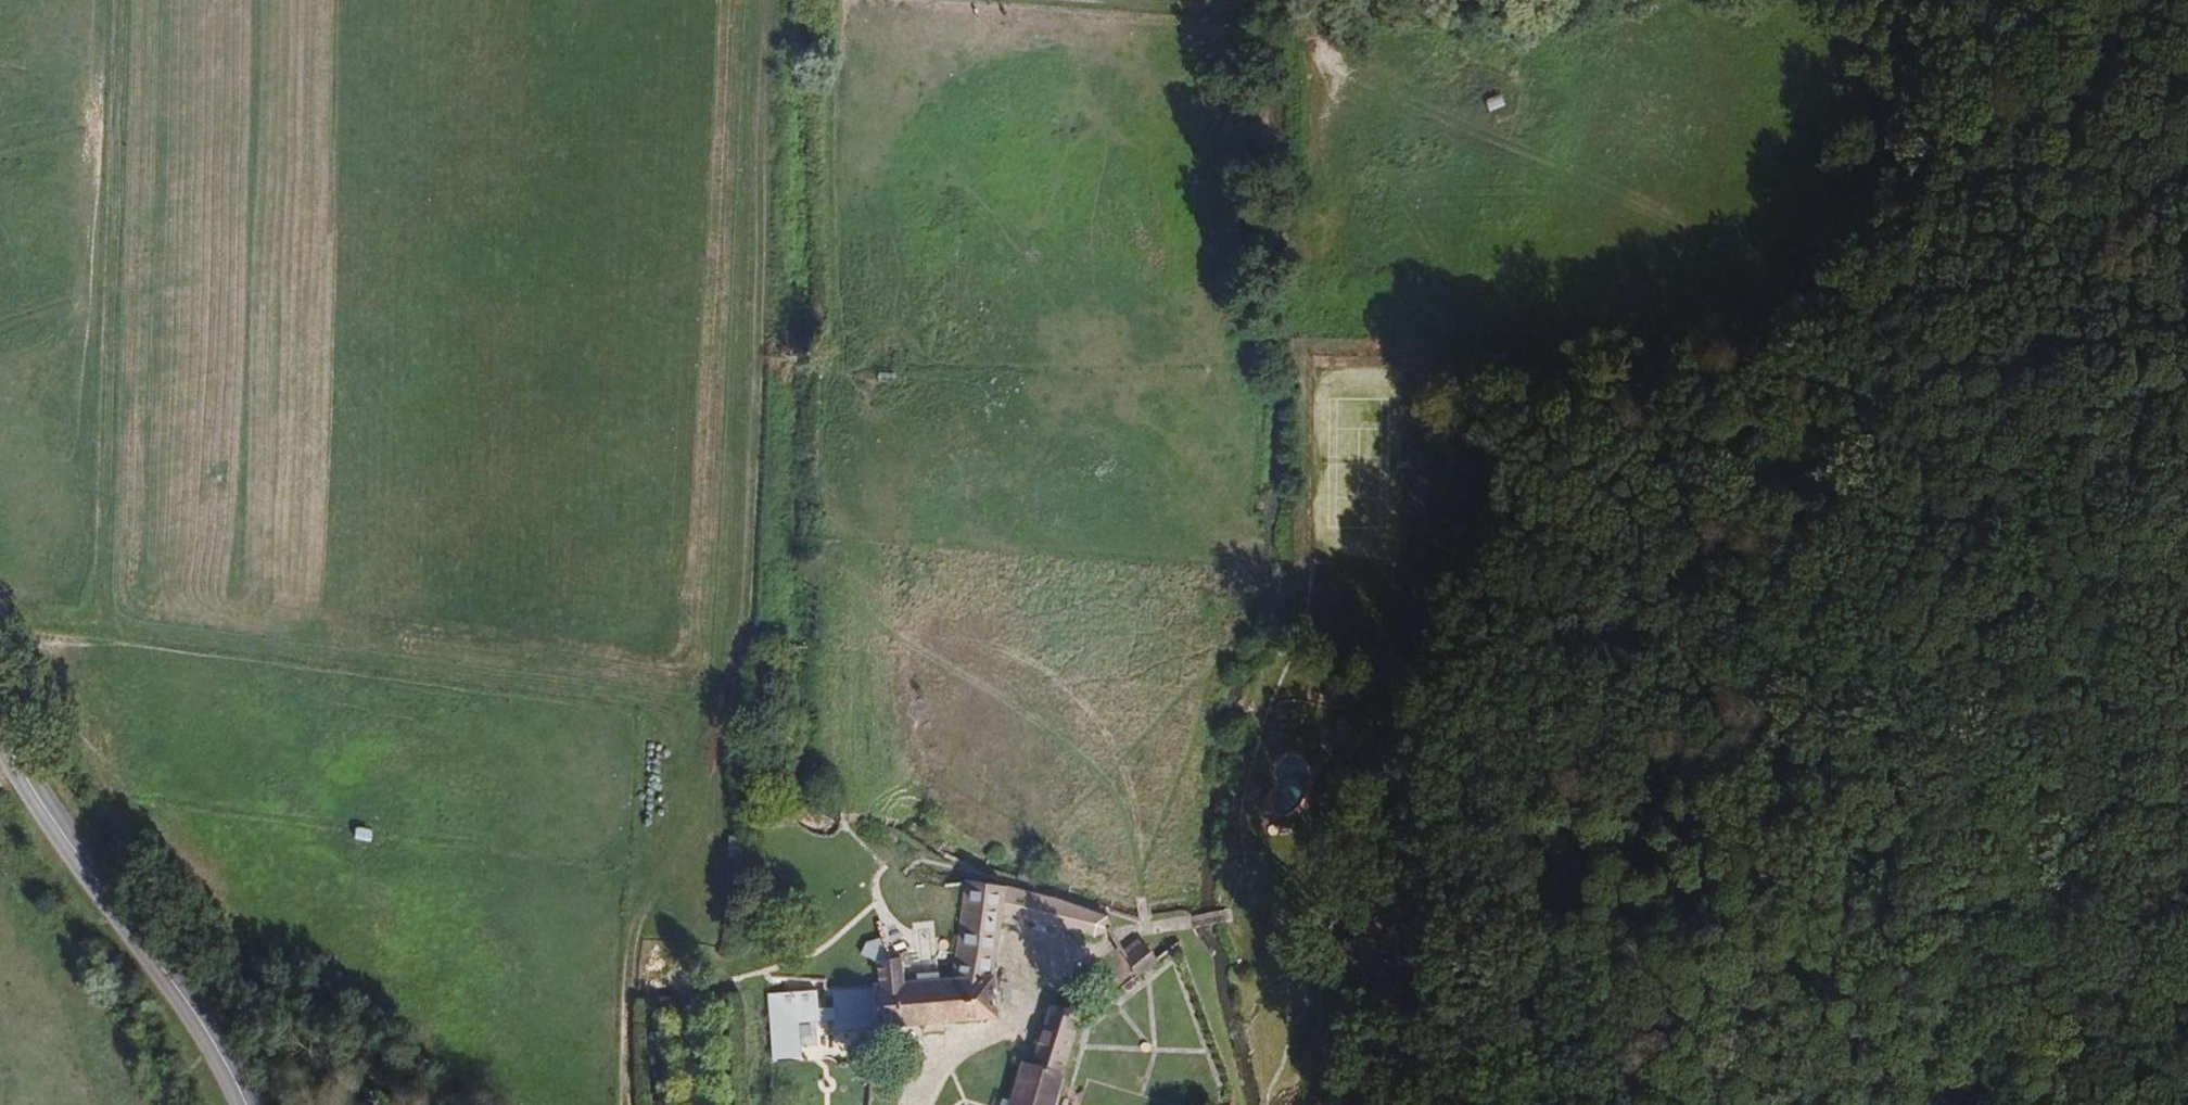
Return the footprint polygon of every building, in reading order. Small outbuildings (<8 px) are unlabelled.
[(1339,734),(1345,739),(1350,741),(1355,740),(1357,739),(1363,734),(1364,732),(1364,727),(1363,720),(1360,717),(1356,714),(1351,714),(1348,714),(1343,716),(1339,720),(1338,724),(1337,729),(1339,734)] [(880,984),(832,988),(836,1030),(919,1023),(920,1032),(941,1031),(940,1022),(995,1017),(992,975),(1000,914),(1095,936),(1111,931),(1107,917),(1053,898),(1004,886),(965,881),(959,932),(965,933),(964,941),(958,940),(953,978),(901,982),(900,968),(910,966),(908,951),(890,954),(883,938),(867,942),(862,954),(878,961),(880,984)] [(1145,943),(1125,958),(1137,977),(1157,961),(1145,943)] [(817,990),(767,994),(769,1024),(819,1020),(817,990)] [(1050,1007),(1032,1066),(1023,1063),(1009,1104),(1053,1104),(1081,1016),(1050,1007)] [(1934,1065),(1938,1071),(1930,1077),(1948,1104),(1963,1104),(1985,1090),(1958,1049),(1934,1065)]
